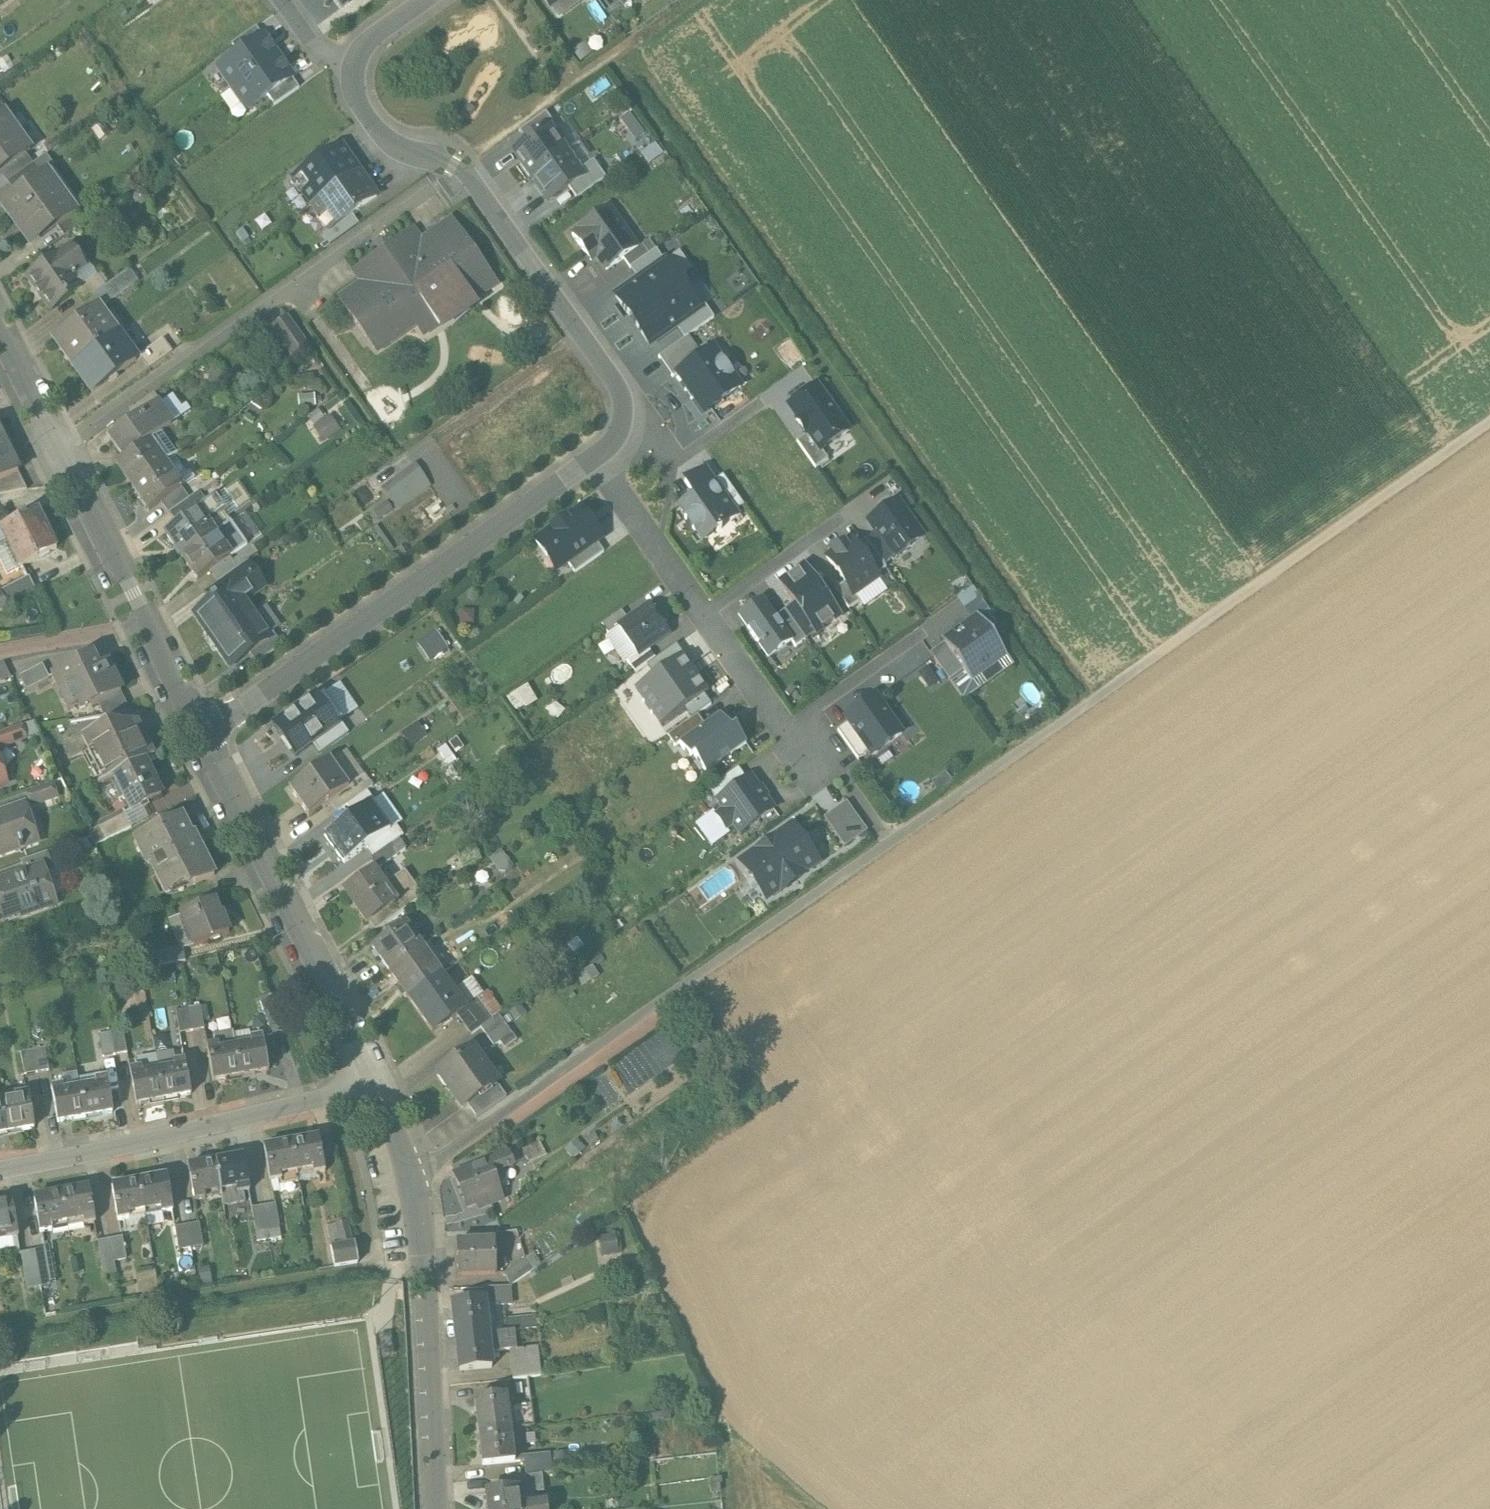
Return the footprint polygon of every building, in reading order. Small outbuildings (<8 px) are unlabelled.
[(256,27),(232,45),(238,54),(263,37),(256,27)] [(238,54),(218,69),(233,90),(279,57),(264,36),(263,37),(238,54)] [(279,57),(233,90),(247,110),(268,96),(292,78),(293,78),(279,57)] [(292,78),(268,96),(275,106),(299,88),(292,78)] [(9,134),(16,129),(4,112),(3,112),(0,114),(0,171),(2,170),(24,154),(9,134)] [(546,113),(519,132),(526,142),(548,126),(554,133),(558,130),(546,113)] [(554,133),(548,126),(526,142),(527,143),(513,153),(531,178),(567,152),(554,133)] [(312,206),(360,172),(342,147),(294,180),(312,206)] [(580,171),(567,152),(531,178),(548,202),(568,188),(584,177),(580,171)] [(24,154),(2,170),(9,179),(33,163),(25,153),(24,154)] [(594,162),(580,171),(584,177),(568,188),(577,199),(606,178),(594,162)] [(33,163),(9,179),(18,191),(41,175),(33,163)] [(18,191),(1,204),(13,220),(15,219),(29,239),(54,221),(57,225),(76,212),(59,189),(54,193),(42,177),(48,173),(46,171),(41,175),(18,191)] [(360,172),(312,206),(330,231),(377,197),(360,172)] [(638,249),(609,208),(578,230),(579,231),(572,236),(585,255),(592,250),(607,271),(623,259),(638,249)] [(416,237),(406,244),(405,242),(367,268),(369,271),(359,278),(363,283),(339,300),(366,339),(380,330),(387,340),(414,321),(423,335),(449,317),(447,314),(460,305),(462,308),(487,290),(478,276),(487,269),(474,251),(468,255),(465,251),(471,247),(452,220),(420,243),(416,237)] [(638,249),(623,259),(630,269),(655,251),(656,250),(649,241),(638,249)] [(70,245),(28,275),(51,308),(75,291),(82,286),(81,285),(73,274),(85,266),(70,245)] [(664,262),(655,251),(630,269),(639,280),(664,262)] [(677,281),(664,262),(639,280),(615,297),(629,316),(632,315),(638,324),(636,326),(650,346),(676,327),(699,311),(698,310),(686,293),(681,296),(672,284),(677,281)] [(97,274),(81,285),(82,286),(75,291),(83,302),(90,297),(106,286),(97,274)] [(106,286),(90,297),(100,309),(120,294),(111,282),(106,286)] [(705,306),(698,310),(699,311),(676,327),(684,339),(688,337),(714,319),(705,306)] [(93,311),(55,339),(73,365),(112,337),(93,311)] [(308,345),(288,317),(271,329),(291,358),(308,345)] [(112,337),(73,365),(92,391),(136,359),(126,346),(121,350),(112,337)] [(701,357),(688,337),(684,339),(658,357),(673,378),(678,375),(677,374),(701,357)] [(162,339),(140,355),(149,367),(171,351),(162,339)] [(713,349),(701,357),(677,374),(678,375),(688,389),(684,391),(691,401),(694,398),(705,413),(741,388),(713,349)] [(817,387),(789,407),(798,420),(796,421),(807,435),(807,436),(809,435),(820,451),(821,450),(848,431),(817,387)] [(154,393),(130,410),(137,421),(159,406),(162,404),(154,393)] [(137,421),(111,439),(124,458),(163,430),(172,424),(159,406),(137,421)] [(337,414),(320,424),(328,438),(345,429),(337,414)] [(124,458),(116,463),(132,487),(176,456),(179,454),(163,430),(124,458)] [(820,451),(809,435),(807,436),(807,435),(797,442),(816,469),(828,460),(821,450),(820,451)] [(18,472),(0,436),(0,481),(18,472)] [(176,456),(132,487),(149,510),(159,503),(183,486),(183,485),(196,476),(191,470),(188,472),(176,456)] [(415,465),(381,489),(396,511),(430,486),(415,465)] [(713,483),(704,471),(685,485),(693,497),(680,506),(687,517),(685,519),(694,532),(696,530),(704,540),(717,531),(718,532),(721,530),(720,528),(736,517),(733,512),(713,483)] [(0,481),(0,493),(27,488),(18,472),(0,481)] [(744,505),(723,476),(713,483),(733,512),(744,505)] [(183,486),(159,503),(167,514),(191,497),(183,486)] [(191,497),(167,514),(174,525),(199,508),(198,506),(206,500),(200,491),(191,497)] [(174,525),(165,532),(181,555),(216,531),(209,521),(229,508),(218,492),(206,500),(198,506),(199,508),(174,525)] [(919,532),(897,501),(887,509),(886,511),(881,515),(879,514),(868,522),(876,533),(894,557),(910,546),(907,542),(907,540),(919,532)] [(581,509),(536,541),(556,571),(567,563),(597,542),(602,539),(581,509)] [(2,528),(0,525),(0,550),(10,545),(21,567),(56,550),(37,511),(2,528)] [(216,531),(181,555),(198,580),(210,571),(231,556),(233,555),(216,531)] [(894,557),(876,533),(866,540),(866,539),(865,539),(886,568),(884,565),(894,557)] [(855,546),(851,539),(826,557),(845,583),(846,582),(855,595),(878,578),(876,575),(855,546)] [(886,568),(865,539),(855,546),(876,575),(886,568)] [(597,542),(567,563),(575,573),(604,553),(597,542)] [(231,556),(210,571),(217,582),(239,567),(231,556)] [(239,567),(217,582),(224,592),(234,585),(236,587),(255,573),(247,561),(239,567)] [(804,567),(781,583),(795,603),(816,632),(839,616),(804,567)] [(29,578),(0,592),(7,607),(36,593),(29,578)] [(855,595),(846,582),(845,583),(835,590),(849,609),(859,601),(855,595)] [(224,592),(216,598),(215,597),(211,599),(212,601),(195,613),(213,639),(253,611),(236,587),(234,585),(224,592)] [(776,617),(763,599),(738,616),(768,659),(792,642),(793,641),(776,617)] [(816,632),(795,603),(785,610),(806,639),(816,632)] [(628,621),(619,628),(637,654),(647,648),(669,633),(650,606),(628,621)] [(806,639),(785,610),(776,617),(793,641),(792,642),(796,647),(806,639)] [(253,611),(213,639),(232,664),(250,652),(271,637),(270,635),(253,611)] [(622,611),(602,625),(609,635),(619,628),(628,621),(622,611)] [(978,616),(960,628),(962,630),(944,643),(947,648),(963,670),(967,675),(977,668),(980,673),(996,662),(992,657),(1003,650),(978,616)] [(271,637),(250,652),(257,662),(282,644),(274,632),(270,635),(271,637)] [(647,664),(654,674),(684,654),(677,644),(655,659),(647,664)] [(637,654),(628,661),(636,672),(647,664),(655,659),(647,648),(637,654)] [(963,670),(947,648),(933,657),(950,680),(963,670)] [(712,704),(705,694),(709,691),(690,665),(691,664),(684,654),(654,674),(636,687),(644,700),(643,700),(652,713),(653,712),(661,724),(685,707),(692,717),(697,714),(712,704)] [(90,656),(55,673),(71,706),(89,697),(92,703),(120,689),(107,662),(98,667),(96,663),(94,664),(90,656)] [(0,665),(0,680),(11,676),(5,664),(0,665)] [(49,678),(42,665),(19,675),(25,687),(46,678),(49,678)] [(520,709),(542,699),(535,683),(512,693),(520,709)] [(311,744),(319,754),(349,733),(340,722),(344,719),(325,692),(317,698),(337,726),(311,744)] [(274,726),(295,756),(311,744),(337,726),(317,698),(316,696),(274,726)] [(902,734),(875,696),(846,717),(849,721),(870,751),(872,754),(902,734)] [(692,717),(668,734),(675,745),(679,742),(705,724),(697,714),(692,717)] [(705,724),(679,742),(690,758),(695,755),(705,771),(746,743),(735,727),(731,729),(720,714),(705,724)] [(100,715),(54,723),(70,756),(88,747),(82,735),(96,728),(103,730),(106,728),(100,715)] [(870,751),(849,721),(838,730),(858,759),(870,751)] [(130,722),(120,727),(111,726),(106,728),(103,730),(96,728),(82,735),(88,747),(104,780),(145,760),(155,755),(140,724),(130,722)] [(0,732),(0,746),(0,747),(26,738),(22,724),(0,732)] [(145,760),(115,775),(132,809),(162,794),(145,760)] [(330,760),(290,788),(309,815),(330,800),(349,787),(348,786),(330,760)] [(717,801),(747,780),(739,768),(709,788),(717,801)] [(364,774),(348,786),(349,787),(330,800),(338,811),(347,804),(367,790),(373,786),(364,774)] [(739,834),(774,810),(751,777),(747,780),(717,801),(723,811),(717,815),(726,829),(733,825),(739,834)] [(53,781),(27,790),(32,805),(58,796),(53,781)] [(347,804),(354,814),(371,803),(374,801),(367,790),(347,804)] [(371,803),(390,830),(397,826),(403,821),(384,794),(374,801),(371,803)] [(847,802),(824,818),(845,847),(867,831),(847,802)] [(0,811),(0,854),(38,841),(25,803),(0,811)] [(371,803),(354,814),(325,835),(344,863),(367,847),(390,830),(371,803)] [(125,815),(100,827),(106,839),(131,827),(125,815)] [(182,815),(134,839),(144,858),(152,854),(159,869),(155,870),(165,889),(184,880),(188,887),(215,874),(195,834),(192,835),(182,815)] [(367,847),(374,856),(388,847),(404,836),(397,826),(390,830),(367,847)] [(791,827),(771,841),(772,842),(763,848),(762,847),(742,861),(768,898),(784,887),(785,888),(802,876),(801,874),(817,863),(792,829),(791,827)] [(374,856),(371,858),(378,868),(395,857),(388,847),(374,856)] [(48,851),(21,860),(25,871),(42,865),(52,862),(48,851)] [(0,880),(0,901),(5,917),(21,912),(22,915),(55,903),(54,899),(57,895),(55,890),(50,889),(47,880),(50,875),(49,870),(44,869),(42,865),(25,871),(0,880)] [(373,872),(344,892),(365,922),(394,902),(373,872)] [(214,900),(181,913),(194,946),(230,932),(223,915),(220,916),(214,900)] [(406,925),(373,948),(389,971),(419,950),(411,938),(414,936),(406,925)] [(184,948),(157,953),(159,965),(186,961),(184,948)] [(419,950),(389,971),(408,999),(440,976),(420,949),(419,950)] [(464,1009),(440,976),(408,999),(432,1033),(456,1016),(464,1010),(464,1009)] [(477,999),(464,1009),(464,1010),(456,1016),(471,1036),(481,1029),(493,1021),(477,999)] [(200,1008),(188,1010),(192,1032),(204,1030),(200,1008)] [(188,1010),(175,1012),(179,1034),(192,1032),(188,1010)] [(276,1011),(265,1015),(271,1035),(283,1032),(276,1011)] [(493,1021),(481,1029),(494,1048),(512,1035),(499,1017),(493,1021)] [(122,1032),(111,1034),(115,1055),(126,1053),(122,1032)] [(111,1034),(98,1036),(102,1057),(115,1055),(111,1034)] [(251,1045),(235,1048),(241,1077),(267,1072),(261,1037),(251,1039),(251,1045)] [(235,1048),(218,1051),(217,1045),(206,1047),(212,1082),(241,1077),(235,1048)] [(45,1050),(33,1052),(36,1073),(48,1071),(45,1050)] [(497,1085),(473,1050),(438,1074),(463,1109),(467,1106),(497,1085)] [(33,1052),(20,1054),(24,1075),(36,1073),(33,1052)] [(185,1061),(173,1063),(174,1069),(158,1071),(163,1100),(191,1096),(185,1061)] [(158,1071),(141,1075),(140,1069),(130,1071),(136,1105),(163,1100),(158,1071)] [(96,1086),(80,1089),(85,1118),(113,1113),(107,1079),(95,1081),(96,1086)] [(497,1085),(467,1106),(477,1119),(506,1098),(497,1085)] [(80,1089),(63,1092),(62,1086),(51,1088),(58,1122),(85,1118),(80,1089)] [(17,1102),(1,1105),(6,1133),(34,1129),(28,1095),(16,1097),(17,1102)] [(319,1139),(291,1144),(297,1173),(313,1171),(314,1176),(326,1174),(319,1139)] [(291,1144),(264,1149),(271,1183),(282,1181),(281,1176),(297,1173),(291,1144)] [(504,1145),(484,1152),(488,1164),(487,1165),(492,1176),(503,1171),(513,1167),(509,1156),(504,1145)] [(243,1159),(215,1164),(220,1192),(237,1189),(238,1195),(249,1193),(243,1159)] [(215,1164),(188,1168),(194,1203),(206,1201),(205,1195),(220,1192),(215,1164)] [(487,1164),(455,1176),(468,1207),(480,1202),(482,1208),(491,1205),(489,1199),(499,1195),(496,1186),(507,1181),(503,1171),(492,1176),(487,1165),(487,1164)] [(166,1178),(139,1183),(144,1211),(160,1209),(161,1214),(172,1212),(166,1178)] [(139,1183),(112,1188),(118,1222),(129,1220),(128,1214),(144,1211),(139,1183)] [(89,1189),(61,1194),(67,1223),(83,1220),(84,1225),(95,1224),(89,1189)] [(61,1194),(35,1199),(41,1233),(52,1231),(51,1226),(67,1223),(61,1194)] [(0,1205),(0,1235),(6,1234),(7,1239),(18,1237),(11,1203),(0,1205)] [(275,1206),(263,1208),(267,1230),(279,1227),(275,1206)] [(263,1208),(252,1210),(256,1232),(267,1230),(263,1208)] [(347,1223),(335,1226),(340,1247),(353,1244),(347,1223)] [(199,1226),(187,1228),(191,1249),(202,1247),(199,1226)] [(187,1228),(175,1230),(179,1252),(191,1249),(187,1228)] [(122,1239),(110,1242),(114,1263),(126,1261),(122,1239)] [(110,1242),(98,1244),(102,1265),(114,1263),(110,1242)] [(458,1244),(460,1276),(496,1273),(494,1242),(458,1244)] [(340,1247),(330,1248),(334,1268),(357,1264),(354,1244),(353,1244),(340,1247)] [(44,1252),(32,1254),(36,1274),(48,1272),(44,1252)] [(32,1254),(21,1256),(24,1276),(36,1274),(32,1254)] [(525,1259),(505,1273),(511,1286),(515,1284),(533,1271),(525,1259)] [(511,1286),(484,1288),(485,1300),(486,1308),(513,1305),(515,1284),(511,1286)] [(485,1300),(454,1304),(457,1336),(488,1333),(488,1327),(486,1308),(485,1300)] [(520,1319),(493,1321),(493,1326),(488,1327),(488,1333),(514,1330),(521,1330),(520,1319)] [(488,1333),(457,1336),(460,1369),(491,1366),(490,1350),(515,1347),(514,1330),(488,1333)] [(538,1350),(510,1353),(513,1379),(541,1376),(538,1350)] [(475,1398),(480,1431),(509,1427),(504,1394),(475,1398)] [(532,1402),(514,1404),(516,1427),(534,1425),(532,1402)] [(510,1428),(480,1431),(483,1463),(514,1460),(510,1428)] [(550,1454),(524,1457),(526,1474),(542,1472),(552,1471),(550,1454)] [(526,1474),(507,1476),(508,1489),(517,1488),(518,1493),(544,1490),(542,1472),(526,1474)] [(486,1492),(488,1508),(545,1508),(544,1503),(519,1506),(518,1493),(517,1488),(508,1489),(486,1492)]
